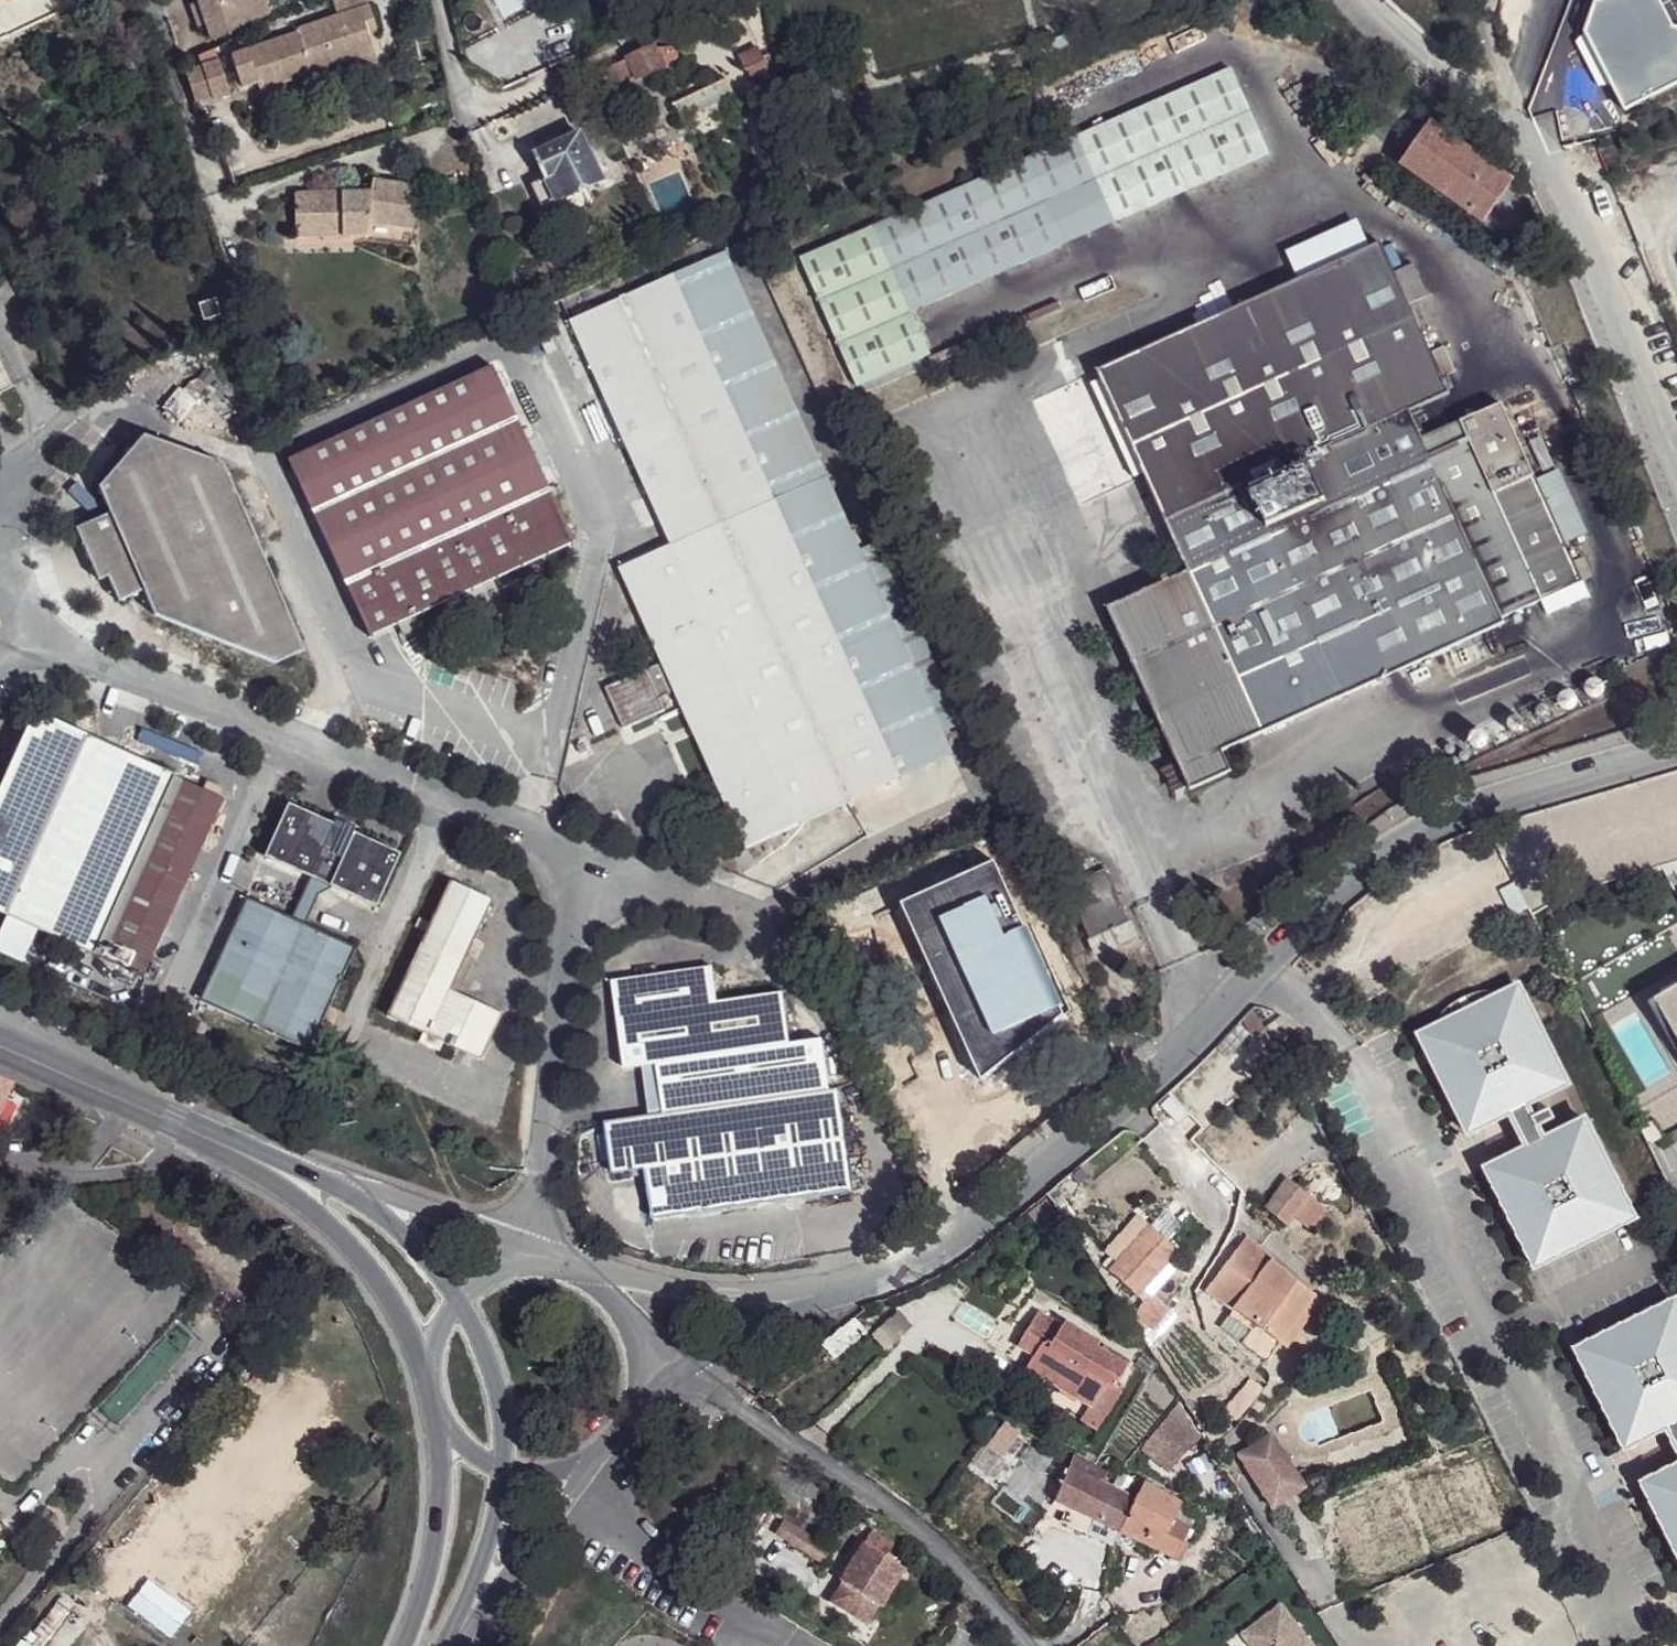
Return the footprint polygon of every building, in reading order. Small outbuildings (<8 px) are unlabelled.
[(200,2),(208,26),(213,40),(271,14),(266,0),(204,0),(200,2)] [(300,32),(314,72),(348,61),(375,52),(369,35),(379,31),(370,5),(368,0),(334,0),(333,0),(338,16),(299,29),(300,32)] [(728,25),(753,14),(748,0),(739,0),(720,10),(728,25)] [(200,2),(192,4),(200,29),(208,26),(200,2)] [(247,50),(232,55),(243,87),(258,81),(261,90),(286,82),(314,72),(300,32),(247,50)] [(634,68),(637,74),(663,64),(654,44),(628,57),(634,68)] [(741,55),(748,68),(754,86),(776,76),(762,46),(741,55)] [(375,52),(348,61),(351,69),(378,60),(375,52)] [(594,72),(599,85),(634,68),(628,57),(594,72)] [(220,59),(202,65),(213,96),(230,91),(220,59)] [(202,65),(185,70),(196,102),(213,96),(202,65)] [(748,68),(675,102),(683,120),(754,86),(748,68)] [(1075,139),(1112,223),(1264,154),(1229,71),(1075,139)] [(286,82),(261,90),(264,99),(289,91),(286,82)] [(1403,164),(1483,221),(1513,180),(1431,122),(1403,164)] [(581,132),(536,152),(547,176),(557,198),(603,178),(581,132)] [(1112,223),(1075,139),(1028,160),(1065,244),(1112,223)] [(1028,160),(800,261),(858,388),(931,356),(912,313),(1065,244),(1028,160)] [(371,189),(299,192),(300,228),(344,228),(343,237),(367,236),(373,222),(416,220),(416,173),(377,175),(371,189)] [(557,198),(547,176),(533,184),(542,205),(557,198)] [(300,228),(301,239),(343,237),(344,228),(300,228)] [(1110,610),(1193,791),(1233,773),(1224,753),(1507,624),(1505,619),(1423,440),(1410,413),(1450,396),(1409,306),(1395,273),(1382,244),(1100,373),(1191,574),(1110,610)] [(738,823),(749,849),(953,757),(726,254),(572,323),(674,548),(623,571),(664,663),(679,695),(732,813),(738,823)] [(1395,273),(1409,306),(1430,297),(1414,264),(1395,273)] [(13,384),(0,357),(0,390),(13,384)] [(414,614),(572,542),(491,365),(287,459),(306,499),(293,505),(311,541),(323,535),(369,636),(397,621),(414,614)] [(164,408),(180,421),(195,402),(179,390),(164,408)] [(1503,405),(1423,440),(1505,619),(1584,583),(1503,405)] [(305,650),(224,465),(145,437),(100,488),(112,514),(77,530),(101,581),(109,578),(121,602),(145,592),(157,617),(278,663),(305,650)] [(414,614),(397,621),(405,637),(421,630),(414,614)] [(664,663),(649,672),(663,702),(679,695),(664,663)] [(626,731),(667,713),(663,702),(649,672),(607,691),(626,731)] [(98,961),(179,778),(55,723),(31,730),(0,801),(0,917),(98,961)] [(179,778),(98,961),(148,982),(150,977),(161,952),(227,800),(179,778)] [(332,825),(286,805),(262,856),(307,876),(288,918),(244,899),(199,1005),(308,1053),(320,1024),(327,1009),(355,946),(302,924),(315,894),(327,889),(329,886),(373,905),(398,854),(351,833),(332,825)] [(738,823),(732,813),(721,819),(726,829),(738,823)] [(334,822),(332,825),(351,833),(351,829),(334,822)] [(903,903),(983,1080),(1068,1014),(994,862),(903,903)] [(1112,871),(1068,881),(1083,947),(1127,937),(1112,871)] [(443,1041),(479,1058),(500,1012),(456,992),(471,957),(464,953),(487,899),(446,882),(386,1018),(423,1032),(443,1041)] [(161,952),(150,977),(163,982),(174,956),(161,952)] [(677,1113),(829,1091),(822,1038),(789,1042),(781,991),(726,998),(719,965),(622,978),(635,1064),(668,1060),(673,1087),(677,1113)] [(1656,1001),(1652,1003),(1676,1047),(1676,989),(1656,1001)] [(1524,997),(1425,1046),(1474,1144),(1516,1123),(1531,1116),(1573,1095),(1524,997)] [(327,1009),(320,1024),(330,1029),(337,1013),(327,1009)] [(443,1041),(423,1032),(417,1047),(436,1055),(443,1041)] [(15,1086),(0,1079),(0,1119),(15,1086)] [(655,1221),(853,1192),(839,1091),(829,1091),(677,1113),(608,1125),(614,1175),(648,1171),(655,1221)] [(1531,1116),(1516,1123),(1534,1159),(1549,1151),(1542,1138),(1538,1129),(1531,1116)] [(1554,1121),(1538,1129),(1542,1138),(1558,1130),(1554,1121)] [(1534,1159),(1492,1180),(1541,1278),(1639,1229),(1589,1131),(1549,1151),(1534,1159)] [(1303,1190),(1284,1175),(1261,1205),(1286,1225),(1296,1214),(1311,1198),(1303,1190)] [(1323,1209),(1311,1198),(1296,1214),(1308,1225),(1323,1209)] [(1148,1227),(1108,1271),(1136,1296),(1176,1251),(1148,1227)] [(1277,1341),(1279,1343),(1314,1294),(1272,1256),(1246,1236),(1206,1290),(1233,1309),(1277,1341)] [(1198,1256),(1206,1246),(1198,1240),(1191,1249),(1198,1256)] [(1153,1294),(1135,1313),(1153,1329),(1171,1310),(1153,1294)] [(1314,1294),(1279,1343),(1286,1347),(1322,1299),(1314,1294)] [(1576,1350),(1625,1449),(1666,1428),(1676,1423),(1676,1306),(1675,1301),(1576,1350)] [(1277,1341),(1233,1309),(1229,1315),(1219,1328),(1238,1341),(1263,1360),(1277,1341)] [(1033,1357),(1025,1370),(1089,1408),(1092,1410),(1107,1384),(1113,1388),(1127,1365),(1097,1348),(1100,1342),(1065,1321),(1062,1325),(1038,1312),(1017,1347),(1033,1357)] [(821,1342),(834,1358),(867,1331),(853,1315),(821,1342)] [(1089,1408),(1081,1421),(1095,1429),(1104,1414),(1106,1416),(1120,1392),(1113,1388),(1107,1384),(1092,1410),(1089,1408)] [(1178,1405),(1154,1435),(1173,1451),(1181,1458),(1198,1438),(1178,1405)] [(1020,1432),(1005,1419),(985,1447),(987,1448),(1001,1458),(1020,1432)] [(1666,1428),(1676,1451),(1676,1423),(1666,1428)] [(1304,1483),(1270,1428),(1236,1450),(1270,1504),(1304,1483)] [(1154,1435),(1144,1447),(1163,1462),(1173,1451),(1154,1435)] [(980,1459),(995,1469),(1003,1459),(1001,1458),(987,1448),(980,1459)] [(1089,1476),(1102,1482),(1107,1469),(1076,1449),(1074,1454),(1096,1467),(1089,1476)] [(1090,1517),(1093,1519),(1112,1487),(1108,1485),(1102,1482),(1089,1476),(1096,1467),(1074,1454),(1055,1500),(1071,1508),(1090,1517)] [(1642,1484),(1676,1554),(1676,1466),(1642,1484)] [(1134,1499),(1171,1520),(1179,1503),(1142,1483),(1134,1499)] [(1093,1519),(1119,1531),(1134,1499),(1112,1487),(1093,1519)] [(1043,1517),(1006,1488),(994,1504),(1032,1533),(1043,1517)] [(1119,1531),(1154,1548),(1171,1520),(1134,1499),(1119,1531)] [(1171,1520),(1184,1525),(1192,1509),(1179,1503),(1171,1520)] [(1083,1532),(1090,1517),(1071,1508),(1063,1522),(1083,1532)] [(1090,1517),(1083,1532),(1111,1542),(1119,1531),(1093,1519),(1090,1517)] [(776,1519),(766,1535),(813,1564),(823,1547),(816,1543),(776,1519)] [(1154,1548),(1174,1558),(1189,1528),(1184,1525),(1171,1520),(1154,1548)] [(864,1543),(883,1554),(891,1541),(872,1530),(864,1543)] [(875,1603),(881,1607),(905,1566),(883,1554),(864,1543),(862,1541),(838,1582),(844,1585),(875,1603)] [(875,1603),(844,1585),(829,1611),(859,1629),(875,1603)] [(1250,1626),(1263,1645),(1322,1645),(1292,1599),(1250,1626)] [(47,1623),(59,1629),(66,1618),(54,1610),(47,1623)]
